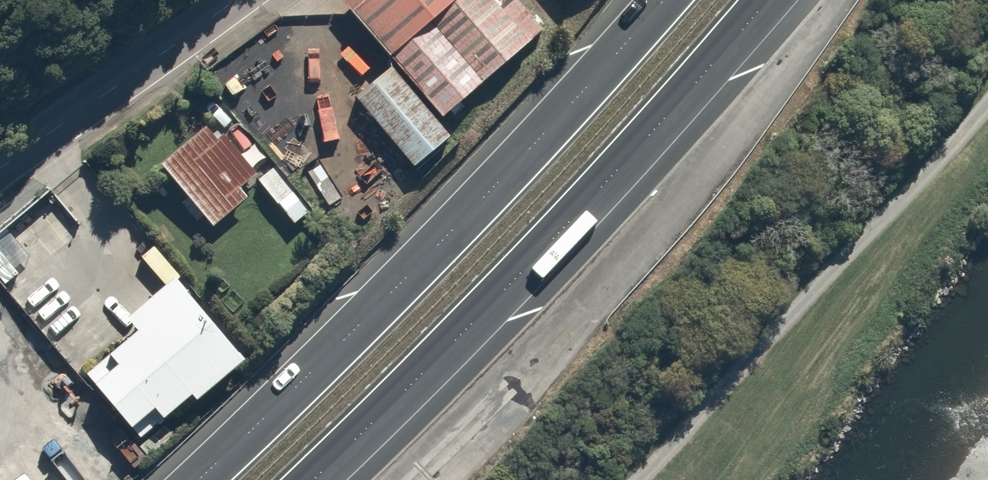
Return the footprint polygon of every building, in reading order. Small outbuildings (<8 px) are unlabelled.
[(461,0),(325,0),(317,7),(417,117),(499,42),(461,0)] [(224,143),(214,131),(168,171),(222,233),(257,202),(247,190),(264,175),(231,137),(224,143)] [(279,169),(262,183),(301,230),(318,215),(279,169)] [(155,293),(57,383),(117,449),(216,360),(155,293)]
